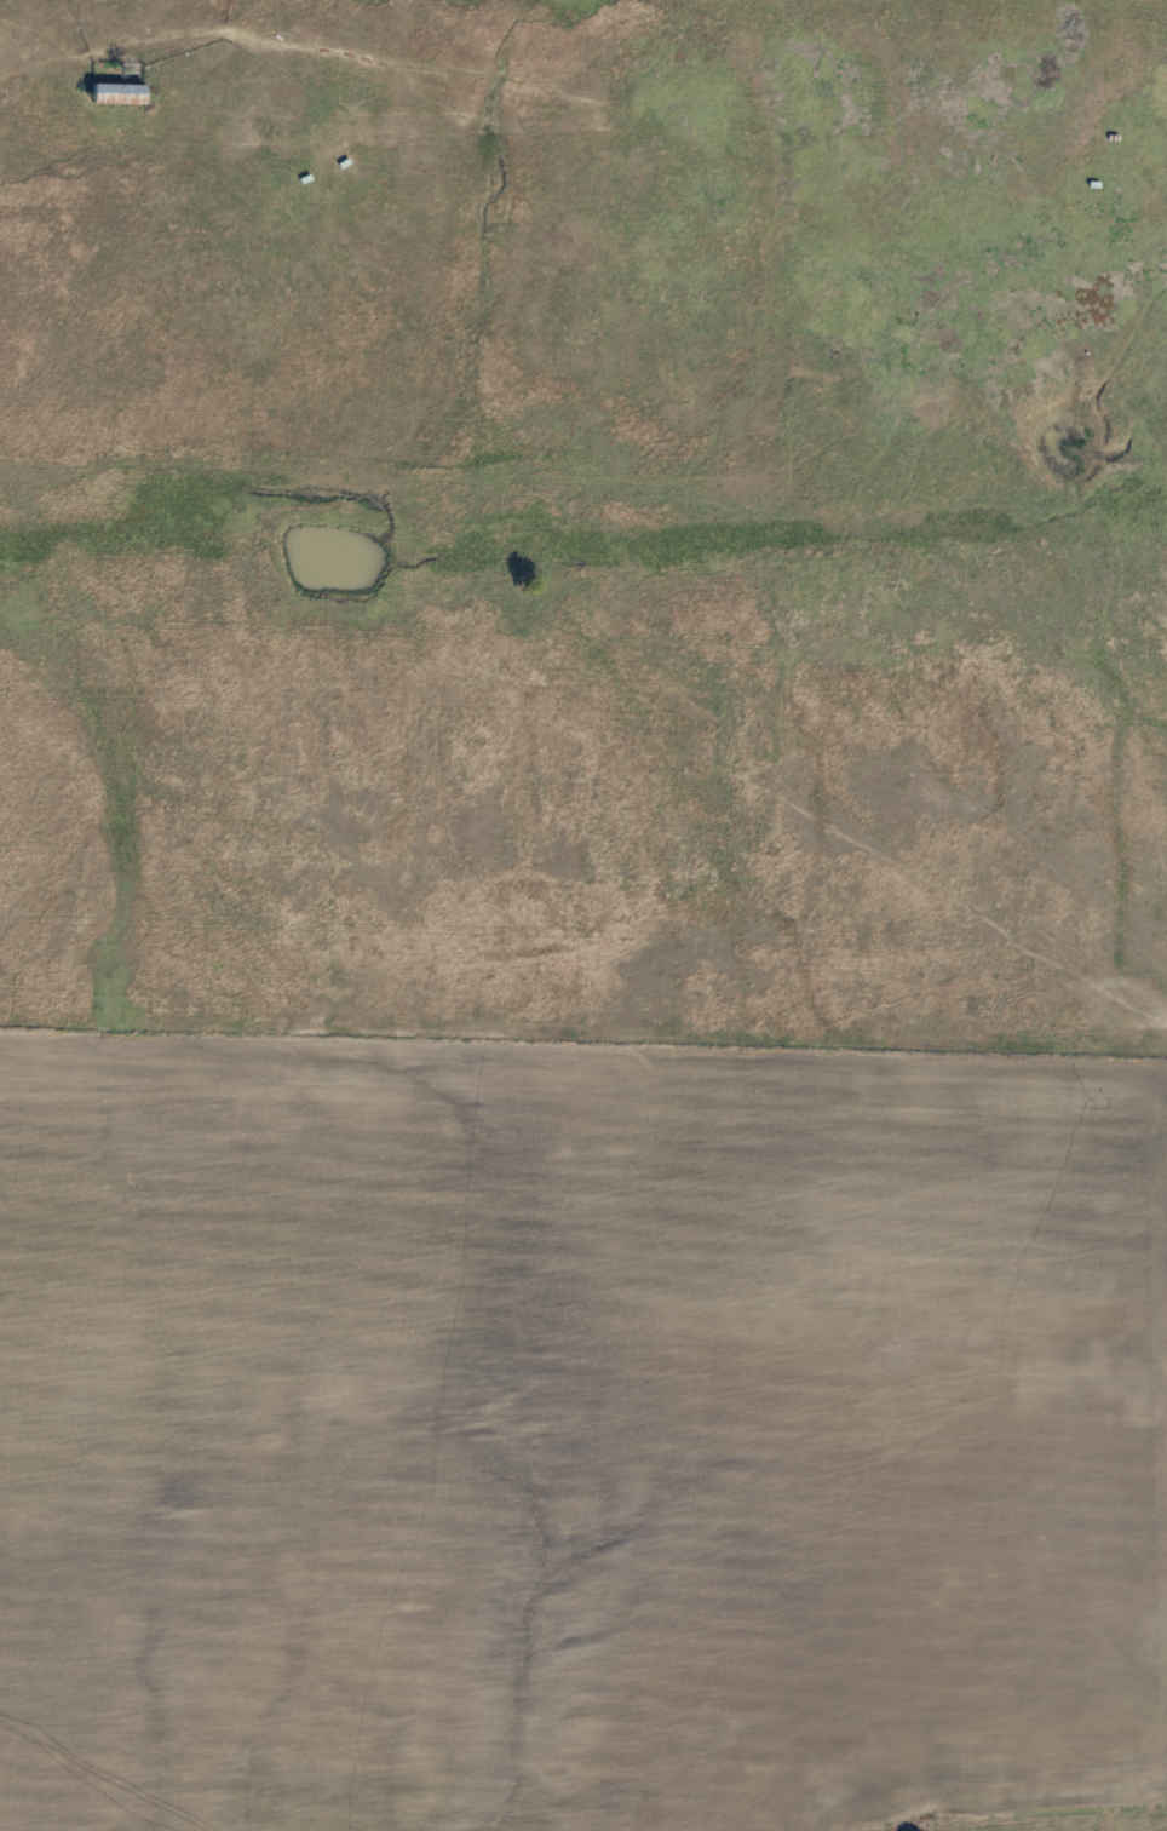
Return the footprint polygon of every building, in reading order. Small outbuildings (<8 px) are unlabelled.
[(91,103),(91,82),(143,82),(143,103),(91,103)]
